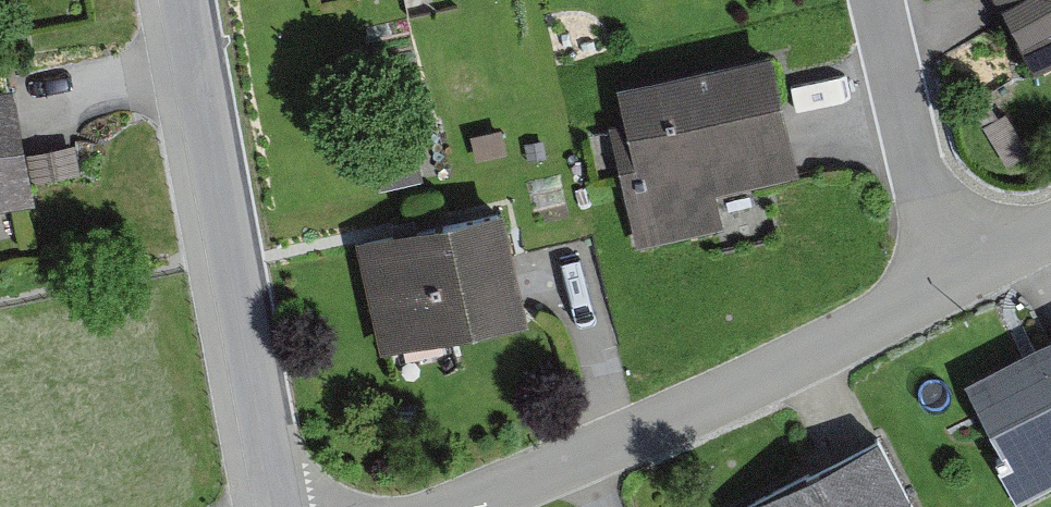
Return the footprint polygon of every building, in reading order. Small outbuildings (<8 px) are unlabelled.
[(1034,72),(1050,63),(1050,0),(997,0),(1034,72)] [(610,125),(636,245),(726,225),(719,192),(800,174),(772,50),(620,84),(628,121),(610,125)] [(0,84),(0,207),(34,201),(12,82),(0,84)] [(355,240),(380,351),(530,318),(505,207),(355,240)] [(965,380),(1007,465),(999,469),(1017,506),(1050,489),(1050,337),(965,380)] [(744,506),(915,506),(881,439),(744,506)]
